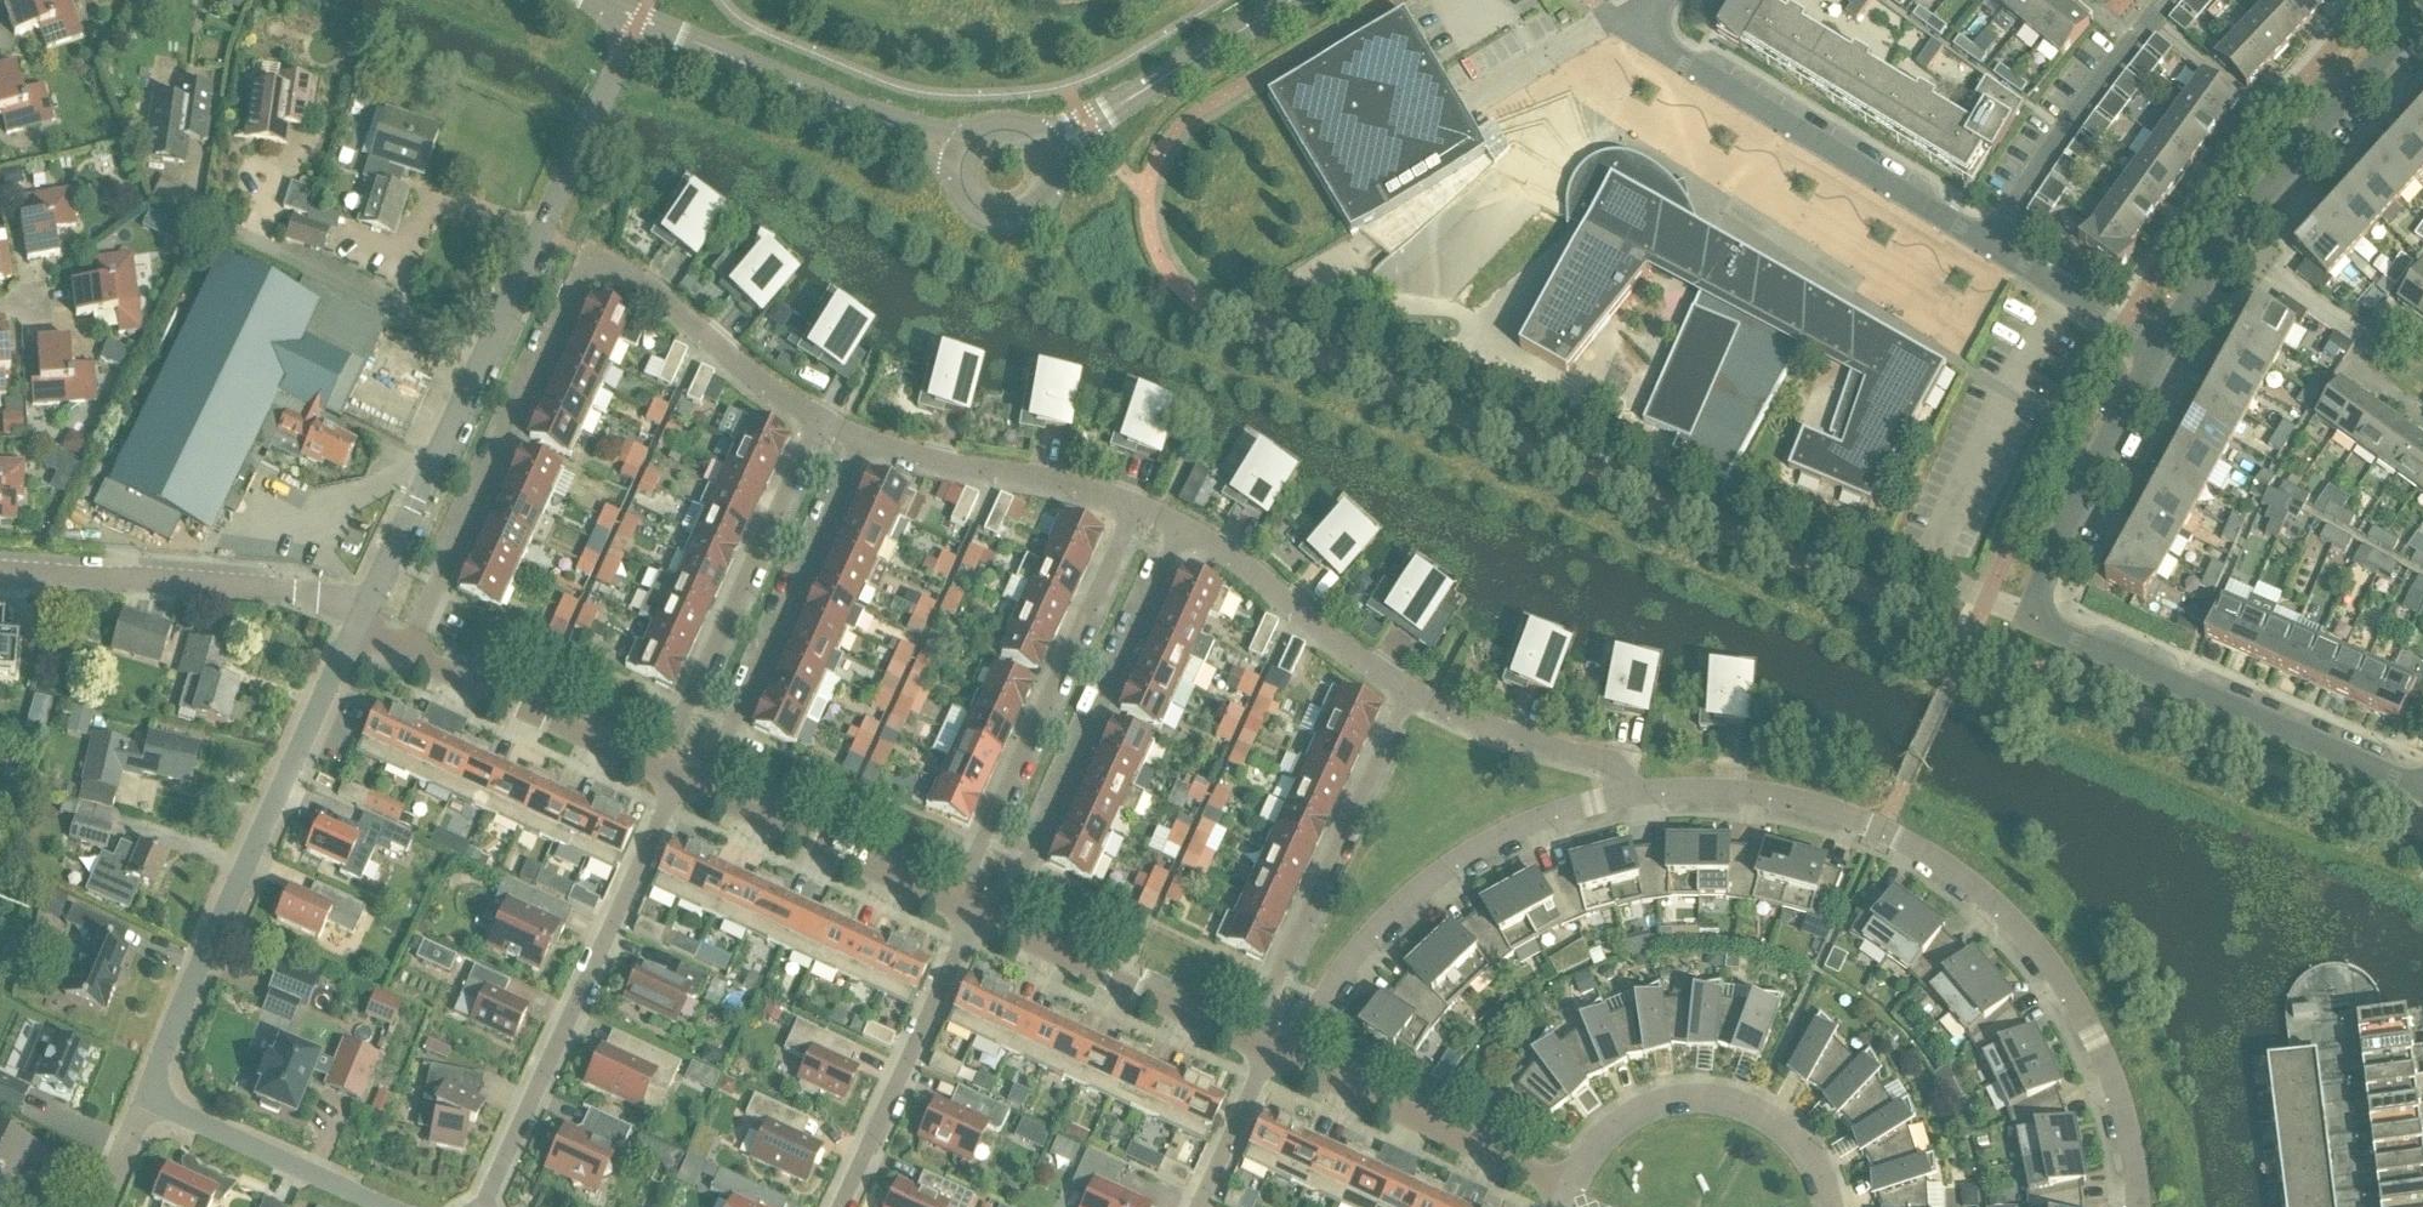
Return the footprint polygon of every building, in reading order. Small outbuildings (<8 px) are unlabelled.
[(81,35),(69,0),(17,0),(4,5),(15,35),(39,27),(46,47),(81,35)] [(225,4),(246,11),(249,0),(226,0),(225,4)] [(1719,35),(1743,49),(1746,45),(1967,178),(1983,152),(1994,158),(2025,106),(1985,82),(1966,114),(1977,121),(1974,127),(1934,103),(1937,98),(1920,88),(1917,93),(1870,64),(1873,59),(1856,49),(1853,54),(1805,25),(1808,20),(1791,10),(1788,15),(1770,4),(1772,0),(1741,0),(1719,35)] [(1847,11),(1858,19),(1872,0),(1855,0),(1847,11)] [(1901,9),(1907,0),(1888,0),(1901,9)] [(2004,11),(2013,0),(1991,0),(2004,11)] [(2004,11),(2023,27),(2046,0),(2013,0),(2004,11)] [(2023,27),(2042,43),(2070,10),(2059,0),(2046,0),(2023,27)] [(2118,26),(2157,6),(2154,0),(2104,0),(2118,26)] [(2271,2),(2302,31),(2320,12),(2307,0),(2272,0),(2271,2)] [(2320,12),(2332,0),(2307,0),(2320,12)] [(2271,2),(2253,21),(2284,50),(2302,31),(2271,2)] [(1913,18),(1927,28),(1933,19),(1920,9),(1913,18)] [(2179,9),(2169,21),(2186,35),(2196,23),(2179,9)] [(2070,10),(2042,43),(2062,59),(2090,26),(2070,10)] [(1269,98),(1352,235),(1359,231),(1381,249),(1382,249),(1391,257),(1392,258),(1490,170),(1491,168),(1497,164),(1471,121),(1407,15),(1325,64),(1269,98)] [(1933,19),(1927,28),(1941,38),(1948,29),(1933,19)] [(2253,21),(2235,40),(2266,69),(2284,50),(2253,21)] [(1930,55),(1938,44),(1927,36),(1919,47),(1930,55)] [(2156,36),(2146,48),(2163,62),(2173,50),(2156,36)] [(1954,47),(1968,57),(1974,47),(1960,37),(1954,47)] [(344,49),(347,54),(352,56),(358,54),(360,48),(357,42),(351,40),(346,43),(344,49)] [(2266,69),(2235,40),(2216,59),(2248,89),(2266,69)] [(1922,66),(1930,55),(1919,47),(1911,58),(1922,66)] [(1974,47),(1968,57),(1981,66),(1988,57),(1974,47)] [(53,121),(43,85),(22,91),(15,66),(0,70),(0,113),(1,113),(7,134),(53,121)] [(1994,75),(2008,85),(2014,76),(2000,66),(1994,75)] [(2127,73),(2120,81),(2138,95),(2144,86),(2127,73)] [(2203,75),(2188,97),(2223,122),(2238,101),(2203,75)] [(305,126),(311,80),(280,76),(278,87),(254,84),(246,138),(285,144),(288,124),(305,126)] [(2014,76),(2008,85),(2022,95),(2028,86),(2014,76)] [(2138,95),(2120,81),(2114,89),(2131,103),(2138,95)] [(205,140),(212,88),(181,84),(178,101),(154,98),(145,157),(184,163),(188,137),(205,140)] [(2188,97),(2173,118),(2207,143),(2223,122),(2188,97)] [(393,189),(400,168),(423,175),(438,127),(385,110),(370,158),(389,164),(382,186),(371,182),(358,223),(394,234),(407,194),(393,189)] [(2403,134),(2422,152),(2422,117),(2420,114),(2403,134)] [(2095,115),(2089,123),(2106,136),(2113,127),(2095,115)] [(2173,118),(2157,140),(2192,165),(2207,143),(2173,118)] [(2106,136),(2089,123),(2083,132),(2100,144),(2106,136)] [(2385,153),(2417,182),(2422,176),(2422,152),(2403,134),(2385,153)] [(2157,140),(2142,161),(2177,186),(2192,165),(2157,140)] [(2385,153),(2367,173),(2399,202),(2417,182),(2385,153)] [(1527,338),(1521,349),(1568,375),(1653,269),(1703,291),(1695,310),(1694,310),(1644,423),(1679,439),(1673,452),(1728,483),(1731,476),(1805,342),(1828,354),(1858,368),(1831,435),(1836,437),(1833,444),(1804,432),(1790,469),(1802,474),(1801,477),(1822,485),(1823,482),(1844,491),(1843,493),(1863,502),(1864,499),(1871,502),(1890,468),(1892,469),(1903,450),(1900,449),(1923,407),(1926,408),(1947,370),(1944,369),(1947,365),(1712,236),(1711,238),(1710,242),(1697,235),(1698,232),(1698,229),(1697,225),(1697,222),(1696,218),(1695,215),(1694,211),(1692,208),(1690,205),(1689,202),(1686,199),(1690,199),(1686,183),(1676,186),(1670,180),(1664,175),(1656,169),(1653,167),(1648,164),(1641,160),(1637,158),(1633,157),(1629,156),(1626,155),(1622,155),(1618,155),(1614,155),(1610,155),(1606,156),(1600,158),(1594,161),(1588,165),(1582,169),(1578,175),(1574,181),(1571,187),(1568,194),(1567,200),(1567,207),(1568,223),(1568,228),(1570,228),(1569,223),(1586,232),(1527,338)] [(2064,157),(2058,166),(2077,178),(2083,170),(2064,157)] [(2142,161),(2126,182),(2161,207),(2177,186),(2142,161)] [(2077,178),(2058,166),(2053,175),(2071,187),(2077,178)] [(19,169),(14,170),(0,173),(0,178),(2,188),(17,185),(21,178),(19,169)] [(2367,173),(2349,192),(2381,221),(2399,202),(2367,173)] [(2126,182),(2111,203),(2146,228),(2161,207),(2126,182)] [(55,230),(76,226),(69,189),(22,198),(26,220),(20,221),(27,261),(59,255),(55,230)] [(2349,192),(2331,212),(2363,241),(2381,221),(2349,192)] [(692,256),(723,212),(697,194),(691,204),(678,195),(650,236),(671,251),(675,245),(692,256)] [(2054,212),(2035,201),(2027,214),(2046,225),(2054,212)] [(2111,203),(2095,225),(2135,254),(2135,253),(2131,249),(2146,228),(2111,203)] [(2331,212),(2314,231),(2346,260),(2363,241),(2331,212)] [(293,216),(285,239),(322,252),(330,228),(293,216)] [(171,242),(185,248),(194,230),(180,223),(171,242)] [(2095,225),(2080,246),(2120,274),(2135,254),(2095,225)] [(2346,260),(2314,231),(2296,251),(2308,262),(2298,276),(2323,294),(2334,282),(2330,278),(2346,260)] [(758,312),(793,271),(770,251),(762,260),(751,249),(718,287),(738,304),(742,299),(758,312)] [(76,316),(94,314),(96,329),(119,326),(120,333),(142,330),(132,254),(95,259),(98,281),(72,284),(76,316)] [(2401,255),(2393,267),(2405,276),(2413,264),(2401,255)] [(244,457),(250,444),(267,452),(276,432),(305,446),(317,423),(315,423),(321,412),(323,413),(350,356),(329,346),(340,323),(392,349),(400,332),(323,295),(318,305),(221,258),(111,484),(184,520),(208,531),(244,457)] [(2405,276),(2393,267),(2384,279),(2396,288),(2405,276)] [(2419,318),(2422,313),(2422,269),(2398,303),(2419,318)] [(680,287),(688,294),(694,287),(698,282),(689,275),(680,287)] [(2258,303),(2245,327),(2283,347),(2295,326),(2300,330),(2308,315),(2283,297),(2272,311),(2258,303)] [(594,298),(581,325),(622,344),(634,350),(645,328),(643,323),(608,307),(609,305),(594,298)] [(2350,314),(2368,328),(2374,319),(2356,306),(2350,314)] [(839,369),(868,323),(842,307),(836,316),(823,308),(796,350),(818,364),(822,358),(839,369)] [(581,325),(571,347),(612,366),(612,365),(607,363),(616,342),(622,344),(581,325)] [(2245,327),(2233,349),(2271,370),(2283,347),(2245,327)] [(10,371),(7,330),(0,331),(0,394),(6,393),(4,372),(10,371)] [(2348,355),(2354,347),(2336,334),(2330,343),(2348,355)] [(28,342),(33,405),(96,401),(93,364),(71,366),(69,339),(28,342)] [(673,345),(663,340),(657,354),(667,359),(673,345)] [(132,351),(104,341),(98,359),(125,369),(132,351)] [(675,377),(687,351),(674,344),(673,345),(667,359),(662,371),(675,377)] [(571,347),(561,370),(601,388),(612,366),(571,347)] [(2233,349),(2220,372),(2258,393),(2271,370),(2233,349)] [(964,413),(977,361),(947,353),(944,364),(929,360),(917,408),(942,415),(944,408),(964,413)] [(849,356),(837,376),(848,383),(860,363),(849,356)] [(796,368),(786,362),(782,368),(792,374),(796,368)] [(701,367),(686,399),(699,405),(714,373),(701,367)] [(561,370),(550,392),(591,411),(601,388),(561,370)] [(1065,429),(1075,376),(1044,370),(1042,382),(1027,379),(1018,428),(1044,433),(1045,426),(1065,429)] [(1653,393),(1652,370),(1610,371),(1610,394),(1653,393)] [(670,387),(675,377),(662,371),(657,381),(670,387)] [(2220,372),(2208,395),(2246,416),(2258,393),(2220,372)] [(2314,378),(2305,390),(2317,399),(2326,387),(2314,378)] [(2316,419),(2337,434),(2362,398),(2341,383),(2316,419)] [(2317,399),(2305,390),(2297,402),(2309,411),(2317,399)] [(550,392),(540,415),(581,433),(591,411),(550,392)] [(1155,456),(1173,405),(1143,395),(1140,405),(1125,400),(1109,447),(1134,456),(1136,449),(1155,456)] [(2208,395),(2195,419),(2233,440),(2246,416),(2208,395)] [(2362,398),(2337,434),(2357,448),(2382,413),(2362,398)] [(655,399),(650,410),(663,416),(668,406),(655,399)] [(688,420),(694,407),(680,400),(673,414),(688,420)] [(663,416),(650,410),(645,420),(659,427),(663,416)] [(24,413),(2,413),(2,433),(24,433),(24,413)] [(2382,413),(2357,448),(2377,462),(2402,427),(2382,413)] [(581,433),(540,415),(529,438),(570,457),(581,433)] [(741,415),(729,440),(775,461),(787,435),(772,428),(772,430),(741,415)] [(2195,419),(2182,442),(2220,463),(2233,440),(2195,419)] [(2284,422),(2276,434),(2289,442),(2297,430),(2284,422)] [(317,423),(305,446),(301,455),(321,465),(323,462),(341,471),(355,442),(317,423)] [(668,425),(662,436),(677,443),(678,441),(691,447),(695,438),(668,425)] [(2402,427),(2377,462),(2397,477),(2422,441),(2402,427)] [(2289,442),(2276,434),(2268,446),(2281,454),(2289,442)] [(677,443),(662,436),(658,446),(672,452),(677,443)] [(734,443),(724,465),(765,484),(775,461),(729,440),(729,441),(734,443)] [(626,441),(621,451),(643,462),(648,451),(626,441)] [(2397,477),(2417,491),(2422,483),(2422,442),(2422,441),(2397,477)] [(2182,442),(2170,465),(2208,486),(2220,463),(2182,442)] [(1167,469),(1172,453),(1161,449),(1155,465),(1167,469)] [(638,472),(643,462),(621,451),(616,461),(638,472)] [(523,453),(512,476),(552,495),(563,471),(523,453)] [(1266,516),(1295,470),(1269,454),(1262,463),(1249,455),(1223,497),(1245,511),(1249,505),(1266,516)] [(50,487),(66,495),(80,466),(64,459),(56,474),(50,487)] [(17,525),(17,499),(22,499),(24,462),(0,461),(0,524),(17,525)] [(724,465),(714,488),(754,506),(765,484),(724,465)] [(2170,465),(2157,488),(2195,509),(2208,486),(2170,465)] [(647,470),(642,480),(656,487),(660,476),(647,470)] [(2264,470),(2255,482),(2268,489),(2275,479),(2264,470)] [(871,473),(859,500),(905,521),(916,496),(885,482),(886,480),(871,473)] [(512,476),(502,499),(542,517),(552,495),(512,476)] [(651,497),(656,487),(642,480),(637,491),(651,497)] [(2268,489),(2255,482),(2250,496),(2263,501),(2268,489)] [(2278,494),(2291,501),(2297,490),(2284,483),(2278,494)] [(709,486),(699,507),(699,508),(744,529),(754,506),(714,488),(709,486)] [(1192,508),(1199,494),(1185,487),(1178,501),(1192,508)] [(2157,488),(2144,511),(2182,532),(2195,509),(2157,488)] [(964,528),(978,496),(965,490),(950,522),(964,528)] [(2284,513),(2291,501),(2278,494),(2269,490),(2262,506),(2270,509),(2266,519),(2272,522),(2283,527),(2288,516),(2284,513)] [(2310,497),(2297,490),(2291,501),(2304,508),(2310,497)] [(1001,527),(1013,501),(1000,495),(988,521),(1001,527)] [(502,499),(491,521),(532,540),(542,517),(502,499)] [(859,500),(848,522),(889,541),(899,519),(904,522),(905,521),(859,500)] [(2291,501),(2284,513),(2288,516),(2297,521),(2304,508),(2291,501)] [(693,532),(734,551),(744,529),(699,508),(699,507),(693,504),(683,527),(693,532)] [(2324,515),(2337,522),(2342,511),(2330,504),(2324,515)] [(606,506),(601,517),(615,523),(619,513),(606,506)] [(2144,511),(2132,534),(2170,555),(2182,532),(2144,511)] [(2342,511),(2337,522),(2349,529),(2355,518),(2342,511)] [(2233,513),(2227,527),(2241,533),(2246,519),(2233,513)] [(1059,515),(1048,540),(1088,558),(1100,532),(1085,525),(1084,526),(1059,515)] [(1340,577),(1375,537),(1352,516),(1344,525),(1333,515),(1300,552),(1320,569),(1324,564),(1340,577)] [(627,516),(622,526),(635,532),(640,522),(627,516)] [(610,533),(615,523),(601,517),(596,527),(610,533)] [(491,521),(481,544),(521,562),(532,540),(491,521)] [(1001,527),(988,521),(983,531),(996,537),(1001,527)] [(848,522),(838,545),(879,563),(879,562),(874,560),(883,539),(889,541),(848,522)] [(2283,527),(2272,522),(2266,535),(2278,540),(2283,527)] [(635,532),(622,526),(617,536),(630,543),(635,532)] [(2241,533),(2227,527),(2221,540),(2235,546),(2241,533)] [(2320,539),(2333,547),(2340,534),(2327,527),(2320,539)] [(2368,539),(2381,546),(2386,535),(2374,528),(2368,539)] [(693,532),(683,555),(723,574),(734,551),(693,532)] [(2132,534),(2119,557),(2157,578),(2170,555),(2132,534)] [(2190,556),(2196,539),(2183,534),(2177,551),(2190,556)] [(2340,534),(2333,547),(2346,553),(2353,541),(2340,534)] [(2386,535),(2381,546),(2393,553),(2399,542),(2386,535)] [(1043,564),(1038,561),(1037,562),(1078,581),(1088,558),(1048,540),(1047,541),(1052,543),(1043,564)] [(481,544),(470,566),(511,585),(521,562),(481,544)] [(838,545),(828,567),(868,586),(879,563),(838,545)] [(970,545),(965,555),(980,561),(984,551),(970,545)] [(585,551),(581,562),(594,567),(599,557),(585,551)] [(942,552),(938,563),(951,569),(956,558),(942,552)] [(2366,565),(2379,572),(2386,559),(2373,552),(2366,565)] [(2422,569),(2422,555),(2417,552),(2411,563),(2422,569)] [(677,553),(667,574),(667,575),(713,596),(723,574),(683,555),(683,556),(677,553)] [(975,572),(980,561),(965,555),(961,566),(975,572)] [(1027,584),(1027,585),(1067,603),(1078,581),(1037,562),(1038,561),(1026,556),(1016,578),(1027,584)] [(2157,578),(2119,557),(2106,581),(2144,602),(2157,578)] [(2386,559),(2379,572),(2392,579),(2399,566),(2386,559)] [(606,560),(601,570),(615,577),(620,566),(606,560)] [(594,567),(581,562),(576,572),(590,578),(594,567)] [(2212,562),(2206,575),(2220,581),(2226,567),(2212,562)] [(946,579),(951,569),(938,563),(933,573),(946,579)] [(511,585),(470,566),(458,593),(473,600),(474,598),(500,609),(511,585)] [(828,567),(817,590),(852,606),(863,584),(868,587),(868,586),(828,567)] [(2242,569),(2233,587),(2252,596),(2256,589),(2282,602),(2287,592),(2242,569)] [(610,587),(615,577),(601,570),(596,581),(610,587)] [(660,570),(649,594),(703,618),(713,596),(667,575),(667,574),(660,570)] [(1184,571),(1172,597),(1218,618),(1229,594),(1198,579),(1199,577),(1184,571)] [(1367,608),(1377,615),(1433,652),(1457,616),(1440,605),(1450,590),(1424,572),(1418,582),(1405,573),(1395,588),(1384,581),(1367,608)] [(2220,581),(2206,575),(2200,588),(2214,594),(2220,581)] [(2419,577),(2412,590),(2422,596),(2422,579),(2419,577)] [(1027,585),(1016,607),(1057,626),(1067,603),(1027,585)] [(817,590),(807,612),(847,631),(848,630),(842,627),(852,606),(817,590)] [(949,590),(945,600),(959,606),(964,596),(949,590)] [(703,618),(649,594),(640,615),(653,621),(652,622),(692,641),(703,618)] [(2205,640),(2206,640),(2231,651),(2250,606),(2225,595),(2205,640)] [(564,596),(559,607),(574,613),(578,603),(564,596)] [(922,597),(917,607),(931,613),(935,603),(922,597)] [(1172,597),(1162,620),(1202,638),(1202,637),(1197,635),(1207,614),(1217,619),(1218,618),(1172,597)] [(954,617),(959,606),(945,600),(940,610),(954,617)] [(585,605),(579,616),(593,623),(598,612),(585,605)] [(2250,606),(2231,651),(2255,662),(2272,622),(2249,612),(2251,606),(2250,606)] [(559,607),(554,619),(568,625),(574,613),(559,607)] [(917,607),(907,629),(920,636),(931,613),(917,607)] [(1016,607),(1006,630),(1047,648),(1057,626),(1016,607)] [(171,624),(122,609),(110,650),(160,665),(171,624)] [(807,612),(797,635),(837,653),(847,631),(807,612)] [(14,674),(17,639),(2,637),(4,615),(0,614),(0,673),(14,674)] [(574,627),(588,634),(593,623),(579,616),(574,627)] [(1266,649),(1278,623),(1265,617),(1252,643),(1266,649)] [(2200,626),(2181,618),(2177,628),(2196,636),(2200,626)] [(1162,620),(1151,642),(1192,661),(1192,660),(1202,638),(1162,620)] [(1369,621),(1361,634),(1376,643),(1384,631),(1369,621)] [(2296,632),(2279,672),(2303,682),(2322,637),(2321,637),(2324,630),(2302,621),(2297,633),(2296,632)] [(637,641),(636,642),(682,663),(692,641),(652,622),(642,644),(637,641)] [(2272,622),(2255,662),(2279,672),(2296,632),(2272,622)] [(981,655),(1001,651),(996,627),(976,631),(981,655)] [(1047,648),(1006,630),(1011,633),(1001,655),(1036,671),(1047,648)] [(1549,694),(1568,643),(1539,632),(1535,643),(1521,637),(1503,684),(1528,693),(1530,687),(1549,694)] [(797,635),(786,657),(827,676),(827,675),(822,672),(831,651),(837,654),(837,653),(797,635)] [(2322,637),(2303,682),(2327,693),(2346,648),(2322,637)] [(226,724),(226,723),(235,725),(240,706),(232,703),(237,686),(215,679),(219,666),(228,664),(232,651),(189,639),(180,672),(201,678),(191,713),(226,724)] [(1290,677),(1305,646),(1291,640),(1277,671),(1290,677)] [(682,663),(636,642),(625,667),(656,681),(655,683),(670,690),(682,663)] [(901,642),(896,652),(910,659),(915,648),(901,642)] [(1151,642),(1141,664),(1181,683),(1182,682),(1193,687),(1203,665),(1192,660),(1192,661),(1151,642)] [(1266,649),(1252,643),(1248,653),(1261,659),(1266,649)] [(2346,648),(2327,693),(2351,703),(2370,658),(2346,648)] [(921,651),(917,661),(931,668),(935,658),(921,651)] [(896,652),(892,663),(905,669),(910,659),(896,652)] [(786,657),(776,679),(816,698),(827,676),(786,657)] [(1645,716),(1656,663),(1625,657),(1623,668),(1608,665),(1598,714),(1624,719),(1625,712),(1645,716)] [(2370,658),(2351,703),(2375,714),(2395,668),(2370,658)] [(926,678),(931,668),(917,661),(912,672),(926,678)] [(1141,664),(1131,687),(1171,706),(1181,683),(1141,664)] [(1229,676),(1241,682),(1254,689),(1259,679),(1233,667),(1229,676)] [(2375,714),(2400,724),(2406,710),(2421,714),(2422,709),(2422,681),(2395,668),(2375,714)] [(1747,725),(1750,671),(1719,669),(1719,680),(1703,679),(1700,729),(1726,731),(1727,724),(1747,725)] [(978,690),(978,691),(1018,709),(1029,686),(994,670),(984,693),(978,690)] [(886,675),(876,697),(890,703),(900,681),(886,675)] [(776,679),(766,702),(806,721),(816,698),(776,679)] [(1249,699),(1254,689),(1241,682),(1236,693),(1249,699)] [(906,684),(900,696),(896,706),(910,713),(914,702),(920,690),(906,684)] [(1171,706),(1131,687),(1120,710),(1160,729),(1171,706)] [(1331,688),(1320,712),(1366,733),(1378,707),(1363,700),(1362,702),(1331,688)] [(978,691),(968,713),(1008,732),(1018,709),(978,691)] [(35,694),(32,704),(50,710),(53,699),(35,694)] [(885,714),(890,703),(876,697),(871,708),(885,714)] [(1258,698),(1253,708),(1267,715),(1272,704),(1258,698)] [(806,721),(766,702),(753,729),(768,736),(769,734),(795,745),(806,721)] [(66,731),(87,736),(93,711),(66,705),(64,714),(70,715),(66,731)] [(357,754),(384,766),(409,712),(394,705),(389,716),(377,710),(357,754)] [(910,713),(896,706),(891,717),(905,723),(910,713)] [(1262,725),(1267,715),(1253,708),(1248,718),(1262,725)] [(409,712),(384,766),(417,781),(437,738),(419,730),(424,719),(409,712)] [(1315,736),(1315,737),(1355,756),(1366,733),(1320,712),(1310,734),(1315,736)] [(968,713),(957,736),(998,754),(1008,732),(968,713)] [(1665,716),(1655,714),(1654,724),(1663,725),(1665,716)] [(1225,717),(1220,727),(1234,733),(1238,723),(1225,717)] [(848,739),(855,742),(869,748),(880,725),(866,718),(860,731),(853,728),(848,739)] [(1113,725),(1103,748),(1143,767),(1154,743),(1113,725)] [(1215,737),(1229,744),(1234,733),(1220,727),(1215,737)] [(150,733),(146,749),(128,745),(129,743),(93,735),(82,781),(117,789),(123,764),(141,768),(140,772),(188,784),(197,744),(150,733)] [(437,738),(417,781),(451,797),(476,743),(461,736),(456,747),(437,738)] [(957,736),(947,758),(987,777),(998,754),(957,736)] [(1315,737),(1305,760),(1345,778),(1355,756),(1315,737)] [(875,752),(889,759),(894,748),(880,741),(875,752)] [(863,760),(869,748),(855,742),(850,754),(863,760)] [(1251,749),(1237,742),(1232,753),(1246,759),(1251,749)] [(476,743),(451,797),(485,813),(505,769),(486,761),(491,750),(476,743)] [(1103,748),(1092,771),(1132,789),(1143,767),(1103,748)] [(875,752),(870,763),(884,770),(889,759),(875,752)] [(1241,770),(1246,759),(1232,753),(1227,763),(1241,770)] [(947,758),(937,781),(977,799),(987,777),(947,758)] [(1295,781),(1294,782),(1335,801),(1345,778),(1305,760),(1304,761),(1298,758),(1289,779),(1295,781)] [(505,769),(485,813),(519,828),(543,774),(528,767),(524,778),(505,769)] [(1092,771),(1082,793),(1122,812),(1132,789),(1092,771)] [(543,774),(519,828),(552,844),(572,800),(554,792),(558,781),(543,774)] [(1183,784),(1192,788),(1205,795),(1210,784),(1188,774),(1183,784)] [(977,799),(937,781),(925,805),(951,817),(950,819),(965,826),(977,799)] [(364,808),(370,795),(344,782),(338,796),(364,808)] [(1294,782),(1284,805),(1324,823),(1335,801),(1294,782)] [(1217,787),(1212,798),(1226,804),(1231,794),(1217,787)] [(1205,795),(1192,788),(1187,799),(1201,805),(1205,795)] [(1127,810),(1140,817),(1151,799),(1138,792),(1127,810)] [(1082,793),(1071,816),(1112,834),(1112,833),(1107,831),(1116,810),(1122,812),(1082,793)] [(572,800),(552,844),(586,859),(611,805),(596,798),(591,809),(572,800)] [(1226,804),(1212,798),(1207,808),(1221,814),(1226,804)] [(611,805),(586,859),(613,871),(633,828),(621,823),(626,812),(611,805)] [(1284,805),(1273,828),(1314,846),(1324,823),(1284,805)] [(403,814),(399,824),(401,825),(409,828),(413,818),(403,814)] [(68,839),(106,849),(113,826),(75,815),(68,839)] [(1071,816),(1061,838),(1101,857),(1112,834),(1071,816)] [(342,820),(337,831),(320,824),(307,852),(342,869),(340,873),(360,882),(362,878),(373,853),(362,848),(369,833),(358,828),(342,820)] [(1176,823),(1171,833),(1185,840),(1190,829),(1176,823)] [(412,836),(386,825),(379,839),(405,851),(412,836)] [(1273,828),(1263,850),(1303,868),(1314,846),(1273,828)] [(1196,832),(1191,842),(1205,849),(1210,839),(1196,832)] [(1180,850),(1185,840),(1171,833),(1166,844),(1180,850)] [(1101,857),(1061,838),(1049,865),(1064,872),(1065,870),(1090,881),(1101,857)] [(652,890),(679,902),(704,848),(689,841),(684,852),(672,847),(652,890)] [(1670,847),(1651,849),(1657,902),(1672,901),(1672,899),(1699,899),(1700,841),(1670,841),(1670,847)] [(1700,841),(1699,899),(1727,899),(1726,901),(1741,903),(1748,849),(1730,847),(1730,842),(1700,841)] [(121,842),(114,858),(103,853),(86,891),(128,910),(140,884),(152,889),(168,855),(141,843),(138,850),(121,842)] [(1200,859),(1205,849),(1191,842),(1186,852),(1200,859)] [(450,854),(463,859),(468,849),(455,843),(450,854)] [(1631,846),(1602,854),(1616,909),(1642,903),(1643,904),(1657,902),(1651,849),(1632,852),(1631,846)] [(1748,849),(1741,903),(1756,905),(1757,903),(1783,910),(1797,854),(1768,847),(1767,852),(1763,851),(1748,849)] [(704,848),(679,902),(713,918),(733,874),(714,866),(719,855),(704,848)] [(468,849),(463,859),(476,865),(481,855),(468,849)] [(1263,850),(1253,872),(1293,891),(1303,868),(1263,850)] [(1570,868),(1556,873),(1576,923),(1590,918),(1590,916),(1616,909),(1602,854),(1573,861),(1574,867),(1570,868)] [(1797,854),(1783,910),(1809,917),(1809,918),(1823,924),(1844,874),(1829,869),(1825,867),(1827,862),(1797,854)] [(497,875),(499,870),(502,863),(485,856),(480,868),(497,875)] [(518,878),(532,885),(538,872),(540,867),(526,861),(518,878)] [(1155,868),(1150,879),(1164,886),(1169,875),(1155,868)] [(567,901),(573,888),(540,872),(534,886),(567,901)] [(733,874),(713,918),(747,933),(771,879),(756,872),(752,883),(733,874)] [(1253,872),(1242,894),(1283,913),(1293,891),(1253,872)] [(1536,875),(1510,890),(1538,940),(1562,927),(1562,929),(1576,923),(1556,873),(1539,880),(1536,875)] [(1175,877),(1170,888),(1184,895),(1189,884),(1175,877)] [(771,879),(747,933),(780,949),(800,905),(781,897),(786,886),(771,879)] [(1164,886),(1150,879),(1145,890),(1159,897),(1164,886)] [(564,928),(550,921),(526,910),(533,893),(504,880),(494,903),(505,908),(489,943),(508,952),(505,957),(537,972),(551,941),(557,944),(564,928)] [(353,935),(365,908),(315,885),(308,900),(289,891),(286,898),(281,896),(275,911),(279,913),(276,921),(318,940),(326,923),(353,935)] [(1179,906),(1184,895),(1170,888),(1165,899),(1179,906)] [(1865,943),(1888,958),(1921,911),(1896,894),(1893,898),(1875,889),(1850,937),(1865,944),(1865,943)] [(1486,909),(1471,920),(1503,964),(1515,955),(1514,954),(1538,940),(1510,890),(1484,905),(1486,909)] [(45,914),(59,920),(69,898),(54,892),(45,914)] [(593,913),(600,900),(586,894),(580,907),(593,913)] [(1227,914),(1272,936),(1283,913),(1242,894),(1232,916),(1227,914)] [(800,905),(780,949),(814,964),(839,910),(824,903),(819,914),(800,905)] [(106,921),(73,907),(65,925),(90,936),(64,996),(100,1011),(102,1007),(106,1009),(117,985),(112,983),(127,949),(100,937),(106,921)] [(839,910),(814,964),(848,980),(868,936),(849,928),(854,917),(839,910)] [(1921,911),(1888,958),(1910,974),(1909,975),(1920,985),(1956,945),(1942,933),(1945,928),(1921,911)] [(1272,936),(1227,914),(1215,939),(1246,953),(1245,955),(1260,962),(1272,936)] [(666,931),(639,919),(633,932),(660,944),(666,931)] [(1452,928),(1430,948),(1470,990),(1490,971),(1491,973),(1503,964),(1471,920),(1460,929),(1456,932),(1452,928)] [(1663,929),(1664,942),(1672,942),(1675,942),(1674,928),(1663,929)] [(677,935),(671,949),(694,959),(700,946),(677,935)] [(868,936),(848,980),(881,995),(906,941),(891,935),(886,945),(868,936)] [(1663,950),(1663,948),(1663,942),(1662,936),(1651,938),(1655,952),(1663,950)] [(416,956),(449,971),(457,954),(424,939),(416,956)] [(906,941),(881,995),(908,1007),(928,964),(916,959),(921,948),(906,941)] [(1956,945),(1920,985),(1931,995),(1933,994),(1950,1014),(1994,977),(1974,954),(1970,958),(1956,945)] [(1412,973),(1400,987),(1442,1021),(1451,1010),(1450,1009),(1470,990),(1430,948),(1409,969),(1412,973)] [(1568,951),(1555,959),(1564,974),(1577,967),(1568,951)] [(1710,967),(1724,968),(1726,953),(1711,952),(1710,967)] [(1741,955),(1727,954),(1725,968),(1734,969),(1740,964),(1741,955)] [(722,955),(715,969),(726,974),(732,959),(722,955)] [(323,977),(279,959),(265,994),(270,995),(271,992),(299,1004),(298,1006),(309,1010),(323,977)] [(701,997),(709,978),(680,965),(674,979),(641,964),(624,1000),(674,1023),(685,998),(691,1000),(701,997)] [(478,1005),(470,1021),(512,1041),(527,1007),(503,996),(509,983),(474,967),(460,996),(478,1005)] [(1615,980),(1616,973),(1610,968),(1604,971),(1603,978),(1608,982),(1615,980)] [(1582,995),(1595,990),(1588,973),(1576,979),(1582,995)] [(747,974),(742,986),(755,992),(761,981),(747,974)] [(948,1026),(974,1038),(999,984),(984,977),(979,988),(968,982),(948,1026)] [(1994,977),(1950,1014),(1968,1035),(1967,1036),(1975,1048),(2020,1019),(2009,1003),(2014,1000),(1994,977)] [(1540,983),(1527,989),(1536,1008),(1548,1002),(1540,983)] [(1664,1002),(1670,1046),(1671,1046),(1717,1050),(1717,1045),(1717,1044),(1721,1001),(1722,1001),(1723,983),(1722,983),(1704,986),(1703,997),(1664,1002)] [(999,984),(974,1038),(1008,1053),(1028,1010),(1009,1002),(1014,991),(999,984)] [(1645,1003),(1609,1018),(1608,1018),(1625,1058),(1626,1058),(1672,1051),(1671,1046),(1670,1046),(1664,1002),(1662,985),(1660,985),(1643,992),(1645,1003)] [(1442,1021),(1400,987),(1391,999),(1389,1002),(1384,999),(1364,1031),(1396,1050),(1399,1045),(1416,1056),(1431,1032),(1432,1033),(1442,1021)] [(375,992),(369,1007),(366,1016),(392,1026),(401,1004),(375,992)] [(806,1010),(809,1004),(807,998),(801,995),(796,1005),(806,1010)] [(1717,1044),(1717,1045),(1761,1060),(1784,997),(1782,996),(1782,997),(1764,995),(1760,1005),(1722,1001),(1721,1001),(1717,1044)] [(1560,1046),(1559,1047),(1585,1082),(1586,1081),(1628,1063),(1626,1058),(1625,1058),(1608,1018),(1609,1018),(1602,1001),(1601,1002),(1586,1013),(1590,1023),(1560,1046)] [(1510,1011),(1502,1003),(1492,1013),(1499,1020),(1510,1011)] [(776,1021),(781,1012),(768,1006),(763,1015),(776,1021)] [(1517,1014),(1522,1019),(1528,1021),(1535,1016),(1527,1006),(1517,1014)] [(847,1013),(835,1008),(828,1022),(840,1027),(847,1013)] [(1028,1010),(1008,1053),(1042,1069),(1067,1015),(1052,1008),(1047,1019),(1028,1010)] [(2293,1011),(2294,1019),(2317,1016),(2316,1008),(2293,1011)] [(2357,1014),(2361,1050),(2411,1044),(2407,1014),(2373,1019),(2372,1012),(2357,1014)] [(1491,1013),(1481,1023),(1488,1031),(1499,1021),(1491,1013)] [(1788,1073),(1828,1095),(1829,1096),(1859,1064),(1858,1064),(1830,1037),(1836,1028),(1822,1015),(1821,1014),(1788,1073)] [(1067,1015),(1042,1069),(1076,1084),(1095,1041),(1077,1033),(1082,1022),(1067,1015)] [(2020,1019),(1975,1048),(1983,1061),(1985,1060),(1997,1085),(2048,1059),(2035,1032),(2030,1035),(2028,1031),(2020,1019)] [(842,1100),(857,1070),(825,1055),(833,1038),(797,1021),(783,1051),(807,1062),(798,1080),(801,1081),(799,1087),(801,1092),(811,1097),(817,1095),(819,1090),(842,1100)] [(895,1035),(869,1023),(863,1036),(889,1048),(895,1035)] [(25,1073),(70,1092),(88,1051),(43,1031),(25,1073)] [(1560,1046),(1549,1032),(1548,1033),(1536,1047),(1543,1056),(1517,1087),(1551,1115),(1589,1086),(1586,1081),(1585,1082),(1559,1047),(1560,1046)] [(428,1039),(424,1050),(447,1060),(452,1050),(428,1039)] [(669,1088),(680,1064),(627,1039),(619,1056),(602,1048),(586,1083),(639,1108),(652,1080),(669,1088)] [(1095,1041),(1076,1084),(1109,1100),(1134,1046),(1119,1039),(1114,1050),(1095,1041)] [(291,1118),(316,1059),(277,1042),(269,1060),(265,1059),(255,1082),(259,1084),(252,1101),(256,1103),(254,1107),(273,1115),(274,1111),(291,1118)] [(378,1056),(344,1042),(325,1086),(359,1100),(378,1056)] [(2361,1050),(2365,1080),(2414,1074),(2411,1044),(2361,1050)] [(701,1059),(721,1069),(728,1055),(708,1045),(701,1059)] [(1134,1046),(1109,1100),(1143,1116),(1163,1072),(1144,1064),(1149,1053),(1134,1046)] [(2268,1061),(2271,1087),(2321,1081),(2317,1049),(2302,1051),(2303,1057),(2268,1061)] [(2048,1059),(1997,1085),(2009,1109),(2007,1110),(2012,1124),(2063,1106),(2056,1089),(2062,1086),(2082,1077),(2069,1050),(2048,1059)] [(1829,1096),(1828,1095),(1824,1100),(1857,1131),(1858,1132),(1895,1109),(1895,1108),(1874,1075),(1882,1068),(1872,1052),(1871,1051),(1858,1064),(1859,1064),(1829,1096)] [(962,1066),(935,1053),(929,1066),(956,1079),(962,1066)] [(436,1145),(436,1146),(461,1151),(467,1120),(474,1123),(483,1103),(461,1093),(465,1073),(434,1067),(431,1080),(443,1086),(436,1104),(426,1102),(421,1126),(433,1128),(430,1144),(436,1145)] [(1442,1067),(1433,1080),(1448,1087),(1455,1075),(1442,1067)] [(711,1090),(718,1073),(710,1070),(702,1087),(711,1090)] [(1163,1072),(1143,1116),(1177,1131),(1201,1077),(1187,1070),(1182,1081),(1163,1072)] [(17,1115),(30,1086),(0,1072),(0,1107),(17,1115)] [(977,1074),(972,1086),(987,1094),(993,1081),(977,1074)] [(2365,1080),(2368,1109),(2418,1103),(2414,1074),(2365,1080)] [(717,1091),(724,1094),(735,1090),(738,1083),(724,1076),(717,1091)] [(1201,1077),(1177,1131),(1203,1143),(1223,1100),(1212,1095),(1216,1084),(1201,1077)] [(2321,1081),(2271,1087),(2275,1117),(2325,1111),(2321,1081)] [(1939,1083),(1925,1090),(1932,1104),(1946,1097),(1939,1083)] [(1944,1092),(1951,1104),(1964,1098),(1957,1085),(1944,1092)] [(959,1087),(949,1108),(935,1102),(932,1110),(928,1108),(919,1128),(922,1130),(919,1138),(970,1162),(986,1126),(996,1131),(1001,1129),(1009,1110),(959,1087)] [(377,1090),(370,1108),(383,1114),(391,1096),(377,1090)] [(1015,1092),(1010,1104),(1023,1110),(1028,1098),(1015,1092)] [(785,1110),(754,1095),(745,1115),(767,1125),(751,1159),(804,1183),(821,1148),(777,1128),(785,1110)] [(1853,1134),(1877,1173),(1877,1174),(1919,1161),(1919,1160),(1907,1123),(1916,1117),(1910,1100),(1895,1108),(1895,1109),(1858,1132),(1857,1131),(1853,1134)] [(2368,1109),(2372,1139),(2421,1133),(2418,1103),(2368,1109)] [(2063,1106),(2012,1124),(2017,1138),(2018,1138),(2024,1164),(2080,1153),(2074,1123),(2069,1124),(2067,1120),(2063,1106)] [(624,1144),(631,1130),(591,1111),(583,1129),(581,1128),(572,1131),(566,1128),(547,1168),(569,1178),(573,1188),(596,1190),(602,1177),(611,1174),(608,1164),(615,1147),(624,1144)] [(2325,1111),(2275,1117),(2279,1147),(2328,1141),(2325,1111)] [(1243,1162),(1270,1174),(1295,1120),(1280,1113),(1275,1124),(1263,1118),(1243,1162)] [(1966,1139),(1972,1138),(1976,1136),(1970,1119),(1960,1122),(1966,1139)] [(1295,1120),(1270,1174),(1303,1189),(1323,1146),(1305,1138),(1309,1127),(1295,1120)] [(1056,1133),(1064,1136),(1068,1126),(1060,1122),(1056,1133)] [(0,1128),(0,1195),(2,1196),(19,1160),(34,1167),(43,1148),(0,1128)] [(2375,1169),(2422,1163),(2422,1147),(2421,1133),(2372,1139),(2375,1169)] [(2328,1141),(2279,1147),(2283,1178),(2332,1171),(2328,1141)] [(686,1154),(704,1163),(710,1151),(691,1143),(686,1154)] [(1323,1146),(1303,1189),(1337,1205),(1362,1151),(1347,1144),(1342,1155),(1323,1146)] [(663,1148),(658,1160),(664,1171),(673,1176),(682,1156),(663,1148)] [(1337,1205),(1341,1206),(1377,1206),(1391,1177),(1372,1169),(1377,1158),(1362,1151),(1337,1205)] [(1151,1206),(1115,1189),(1124,1170),(1086,1153),(1074,1179),(1091,1187),(1082,1206),(1151,1206)] [(2080,1153),(2024,1164),(2029,1191),(2028,1191),(2029,1206),(2083,1202),(2081,1188),(2081,1183),(2086,1182),(2080,1153)] [(1877,1173),(1871,1175),(1882,1206),(1929,1206),(1927,1178),(1937,1174),(1936,1156),(1936,1154),(1919,1160),(1919,1161),(1877,1174),(1877,1173)] [(1164,1159),(1158,1172),(1185,1184),(1191,1171),(1164,1159)] [(153,1201),(164,1206),(163,1206),(209,1206),(216,1193),(226,1197),(232,1184),(227,1183),(223,1181),(217,1178),(211,1174),(206,1173),(201,1171),(197,1166),(193,1161),(182,1165),(184,1172),(183,1177),(167,1170),(153,1201)] [(714,1180),(719,1170),(704,1163),(700,1174),(714,1180)] [(2379,1198),(2422,1193),(2422,1163),(2375,1169),(2379,1198)] [(719,1170),(714,1180),(710,1190),(732,1201),(729,1206),(757,1206),(765,1191),(719,1170)] [(2283,1178),(2286,1206),(2292,1206),(2336,1202),(2332,1171),(2283,1178)] [(1377,1206),(1418,1206),(1429,1182),(1414,1175),(1409,1186),(1391,1177),(1377,1206)] [(974,1197),(937,1179),(928,1197),(898,1183),(894,1193),(888,1190),(880,1206),(882,1206),(970,1206),(974,1197)] [(1418,1206),(1455,1206),(1439,1200),(1444,1189),(1429,1182),(1418,1206)] [(1977,1186),(1962,1187),(1964,1206),(1978,1206),(1977,1186)] [(1230,1191),(1224,1204),(1231,1206),(1238,1206),(1243,1197),(1230,1191)] [(2380,1206),(2422,1206),(2422,1193),(2379,1198),(2380,1206)] [(262,1206),(282,1206),(273,1200),(265,1198),(262,1206)] [(1991,1206),(2005,1206),(2004,1198),(1990,1199),(1991,1206)]
